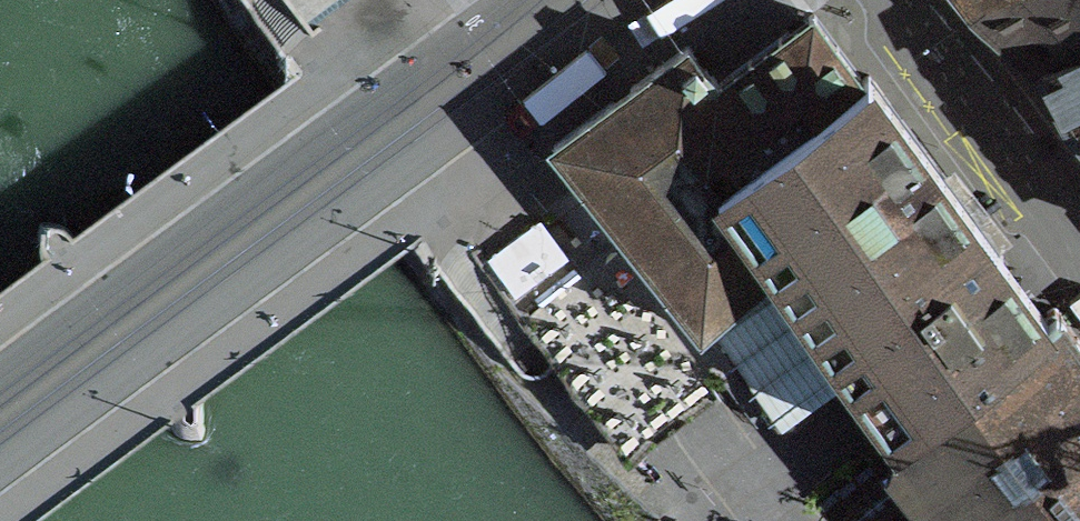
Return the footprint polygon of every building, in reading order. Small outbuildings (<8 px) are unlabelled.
[(1024,47),(1042,62),(1079,43),(1079,0),(976,0),(973,2),(978,7),(977,9),(1022,49),(1024,47)] [(837,378),(883,444),(1047,315),(868,74),(862,79),(813,13),(718,84),(687,46),(548,153),(574,185),(698,349),(712,338),(734,367),(749,388),(777,424),(837,378)] [(1071,114),(1079,125),(1079,43),(1042,62),(1071,114)] [(1056,309),(1047,315),(883,444),(897,467),(937,520),(1079,520),(1079,344),(1056,309)]
